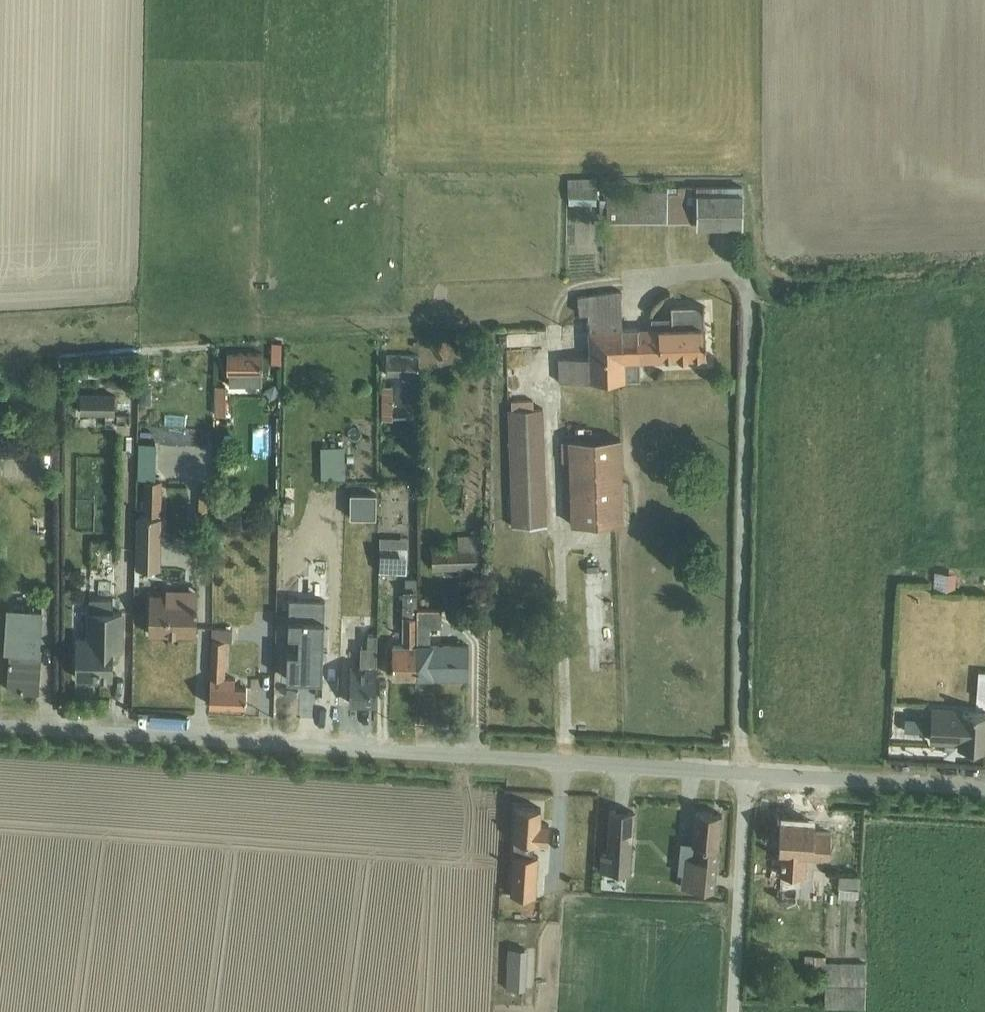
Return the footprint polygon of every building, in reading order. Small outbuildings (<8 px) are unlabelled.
[(596,179),(567,179),(566,197),(567,197),(567,205),(595,205),(595,198),(596,198),(596,179)] [(605,199),(598,199),(598,222),(605,222),(695,222),(695,229),(741,229),(741,187),(695,187),(677,187),(677,193),(666,193),(666,191),(605,191),(605,199)] [(621,289),(577,295),(579,313),(588,313),(589,356),(589,380),(626,379),(624,359),(639,359),(706,357),(705,326),(704,304),(671,306),(672,317),(672,326),(651,327),(622,327),(621,289)] [(651,317),(651,327),(672,326),(672,317),(651,317)] [(259,352),(225,353),(226,382),(260,381),(259,352)] [(417,355),(384,355),(384,377),(401,377),(401,396),(417,396),(417,355)] [(589,380),(589,356),(558,357),(559,381),(589,380)] [(624,359),(626,379),(640,378),(639,359),(624,359)] [(111,385),(77,387),(78,415),(112,414),(111,385)] [(382,385),(383,420),(394,420),(394,385),(382,385)] [(511,409),(508,409),(512,526),(547,525),(543,407),(534,408),(533,398),(510,399),(511,409)] [(621,437),(561,441),(562,460),(569,461),(571,524),(624,522),(621,437)] [(156,441),(139,441),(138,477),(156,477),(156,441)] [(343,444),(319,446),(321,479),(345,478),(343,444)] [(144,479),(143,512),(161,512),(162,479),(144,479)] [(376,493),(350,493),(349,517),(375,518),(376,493)] [(275,501),(261,502),(263,518),(274,517),(275,501)] [(161,516),(137,515),(136,567),(161,568),(161,516)] [(458,547),(432,548),(432,565),(490,563),(489,534),(457,535),(458,547)] [(380,535),(379,570),(406,571),(407,536),(380,535)] [(972,561),(970,589),(984,590),(984,561),(972,561)] [(935,571),(933,589),(955,589),(956,573),(935,571)] [(416,676),(417,607),(417,577),(405,577),(405,586),(403,586),(402,643),(393,643),(392,675),(416,676)] [(166,593),(150,592),(149,632),(197,633),(198,587),(166,586),(166,593)] [(87,635),(78,635),(77,677),(112,677),(112,648),(123,649),(124,610),(112,610),(113,597),(89,597),(90,609),(87,609),(87,635)] [(289,598),(285,682),(321,684),(326,600),(289,598)] [(7,603),(4,646),(11,646),(8,688),(38,690),(43,605),(7,603)] [(417,607),(416,676),(468,677),(469,642),(431,642),(430,625),(441,625),(441,607),(417,607)] [(212,627),(210,704),(246,705),(246,686),(234,686),(235,677),(225,678),(226,640),(232,640),(233,628),(212,627)] [(360,664),(350,664),(349,702),(376,702),(377,633),(361,632),(360,664)] [(976,697),(984,698),(984,671),(978,670),(976,697)] [(960,747),(984,748),(984,711),(931,706),(931,716),(924,716),(923,730),(930,731),(930,739),(944,740),(945,736),(961,737),(960,747)] [(944,740),(930,739),(930,742),(957,744),(957,747),(960,747),(961,737),(945,736),(944,740)] [(516,806),(512,894),(536,895),(538,856),(533,855),(533,841),(548,842),(549,823),(541,822),(541,807),(516,806)] [(601,852),(600,870),(631,872),(634,811),(609,809),(607,852),(601,852)] [(683,856),(681,886),(713,889),(721,813),(696,810),(693,843),(698,844),(697,857),(683,856)] [(782,820),(777,907),(785,907),(785,899),(796,900),(798,865),(811,866),(814,822),(782,820)] [(839,874),(838,887),(839,887),(838,897),(858,899),(860,877),(839,874)] [(857,932),(857,904),(827,904),(827,932),(857,932)] [(508,947),(506,988),(525,989),(527,949),(508,947)] [(825,955),(804,954),(804,972),(825,973),(824,1006),(865,1007),(865,962),(825,961),(825,955)]
